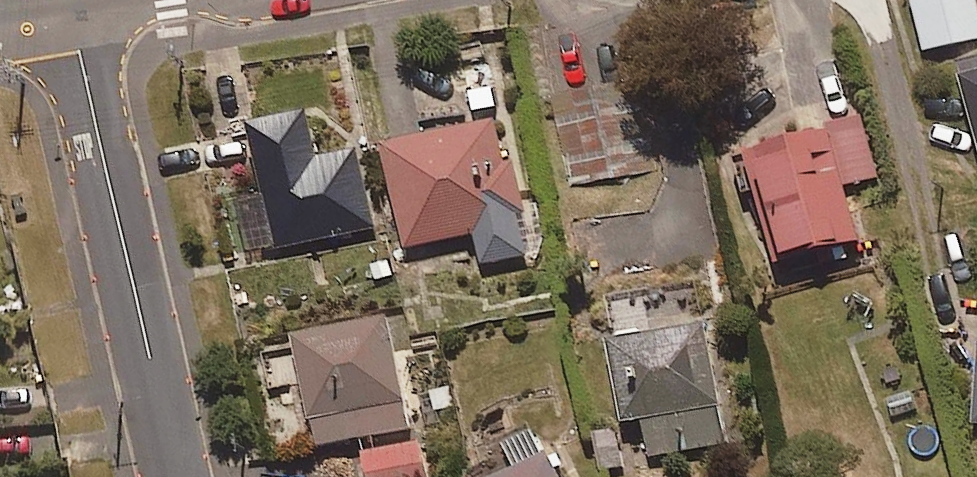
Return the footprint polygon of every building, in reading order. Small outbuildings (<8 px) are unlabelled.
[(973,0),(912,0),(922,51),(976,41),(976,18),(973,0)] [(951,64),(976,149),(976,56),(951,64)] [(652,162),(633,78),(550,96),(569,180),(652,162)] [(317,158),(304,106),(242,121),(275,251),(378,225),(358,148),(317,158)] [(499,160),(490,117),(374,142),(397,244),(470,228),(479,266),(522,257),(513,215),(522,213),(510,157),(499,160)] [(857,233),(824,121),(737,147),(770,259),(857,233)] [(282,386),(300,382),(314,446),(411,425),(386,310),(290,331),(295,356),(276,360),(282,386)] [(723,442),(701,315),(611,331),(598,333),(612,415),(636,411),(644,456),(723,442)] [(628,466),(618,420),(590,426),(599,472),(628,466)] [(511,464),(487,476),(555,476),(528,425),(499,440),(511,464)] [(420,443),(360,449),(362,476),(423,476),(420,443)]
